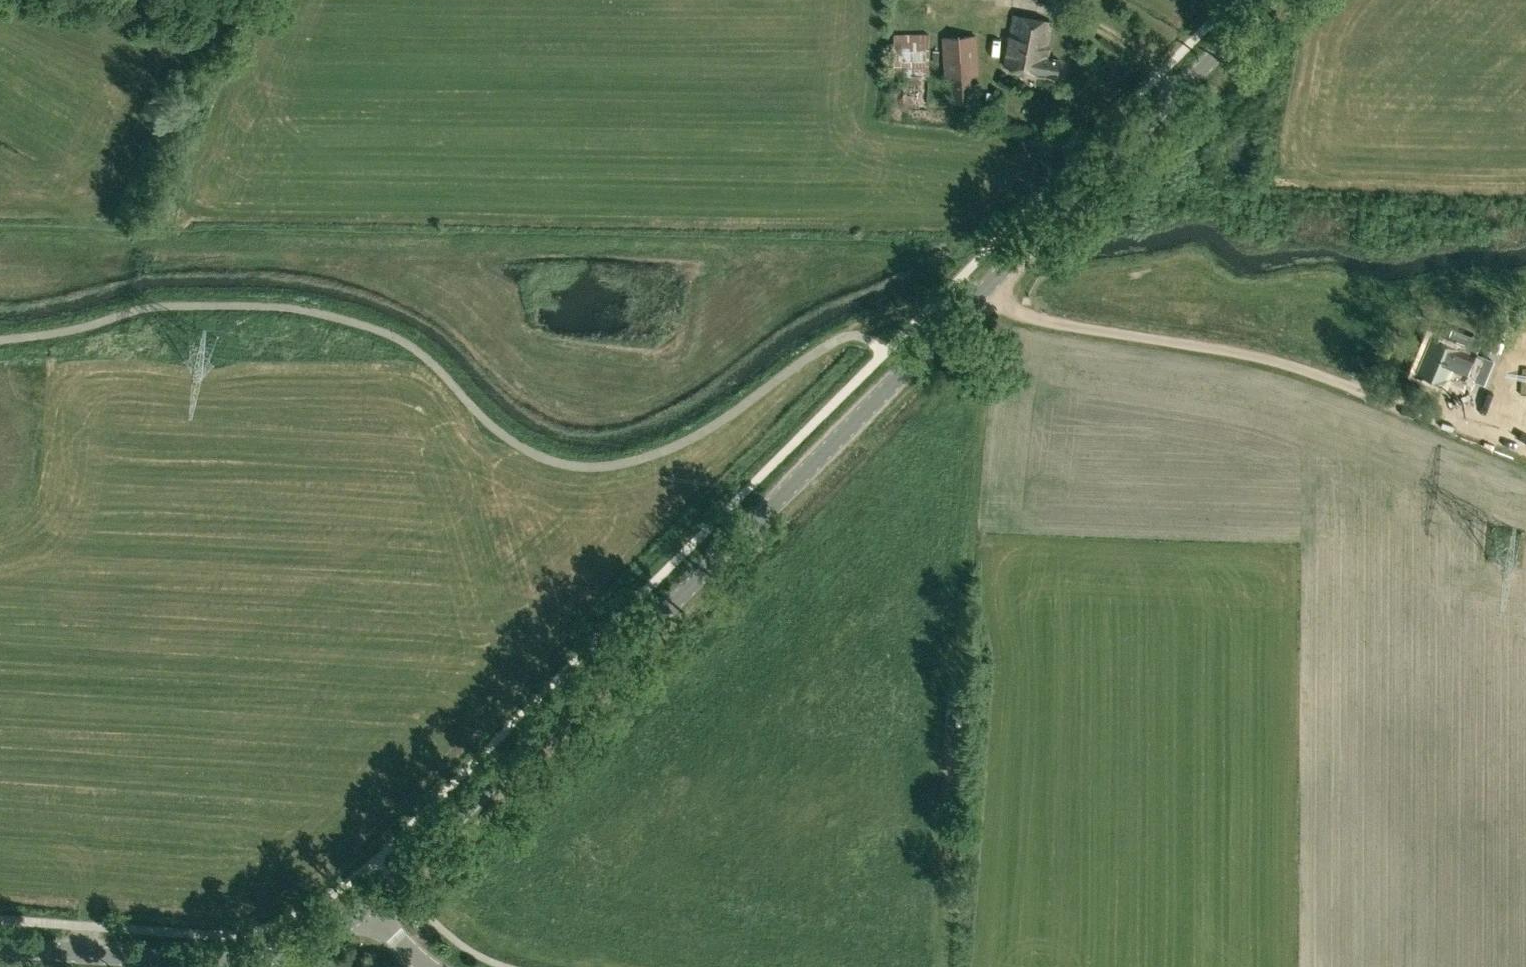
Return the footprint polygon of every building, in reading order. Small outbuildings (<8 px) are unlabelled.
[(1013,15),(1004,65),(1056,75),(1059,59),(1048,57),(1049,49),(1047,48),(1052,22),(1013,15)] [(928,66),(929,33),(893,32),(893,66),(891,108),(927,109),(928,66)] [(976,35),(942,37),(944,77),(951,76),(953,101),(973,100),(972,75),(979,75),(976,35)] [(1450,349),(1452,346),(1431,338),(1418,371),(1445,381),(1451,364),(1467,370),(1472,357),(1450,349)]
